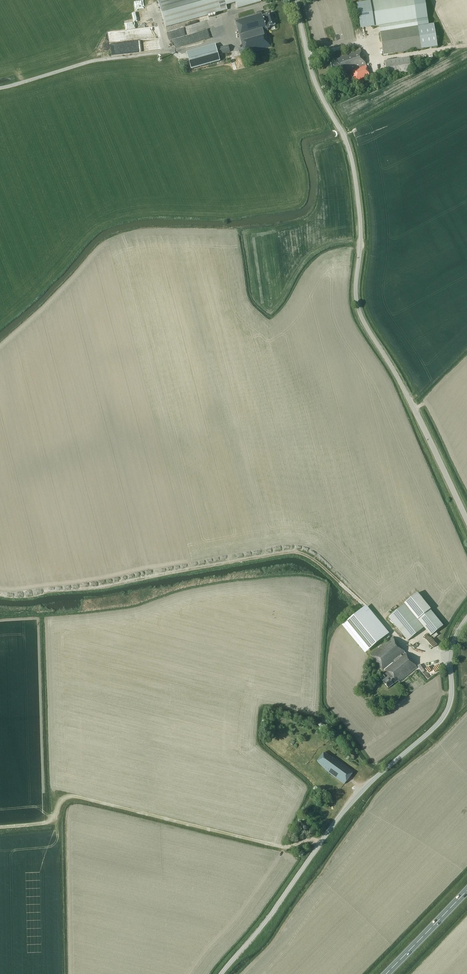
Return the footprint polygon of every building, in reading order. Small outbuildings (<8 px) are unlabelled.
[(261,0),(159,0),(165,26),(228,10),(227,5),(236,3),(237,8),(261,2),(261,0)] [(379,26),(417,20),(414,0),(380,0),(370,2),(374,27),(379,26)] [(276,25),(273,17),(272,14),(263,17),(261,12),(258,13),(258,14),(235,21),(245,55),(271,47),(267,32),(269,31),(268,29),(270,29),(270,27),(276,25)] [(417,20),(379,26),(380,33),(418,27),(417,20)] [(206,22),(168,30),(170,39),(194,34),(195,41),(212,37),(210,28),(207,29),(206,22)] [(418,27),(380,33),(384,55),(438,46),(434,24),(418,27)] [(187,53),(191,69),(220,61),(215,45),(187,53)] [(218,49),(220,55),(230,52),(228,46),(218,49)] [(357,49),(340,55),(341,57),(337,58),(337,60),(330,62),(334,73),(341,71),(342,74),(351,70),(366,65),(361,49),(360,48),(357,49)] [(385,60),(387,76),(412,73),(410,57),(385,60)] [(355,82),(370,76),(366,65),(351,70),(355,82)] [(430,636),(443,626),(417,594),(389,617),(408,640),(423,628),(430,636)] [(342,623),(363,653),(389,634),(367,605),(342,623)] [(417,667),(392,637),(370,655),(388,677),(383,681),(388,688),(398,680),(399,682),(417,667)] [(424,675),(427,680),(440,671),(437,666),(424,675)] [(340,781),(349,768),(333,757),(319,750),(313,758),(324,769),(340,781)] [(301,827),(306,831),(310,826),(304,822),(301,827)]
